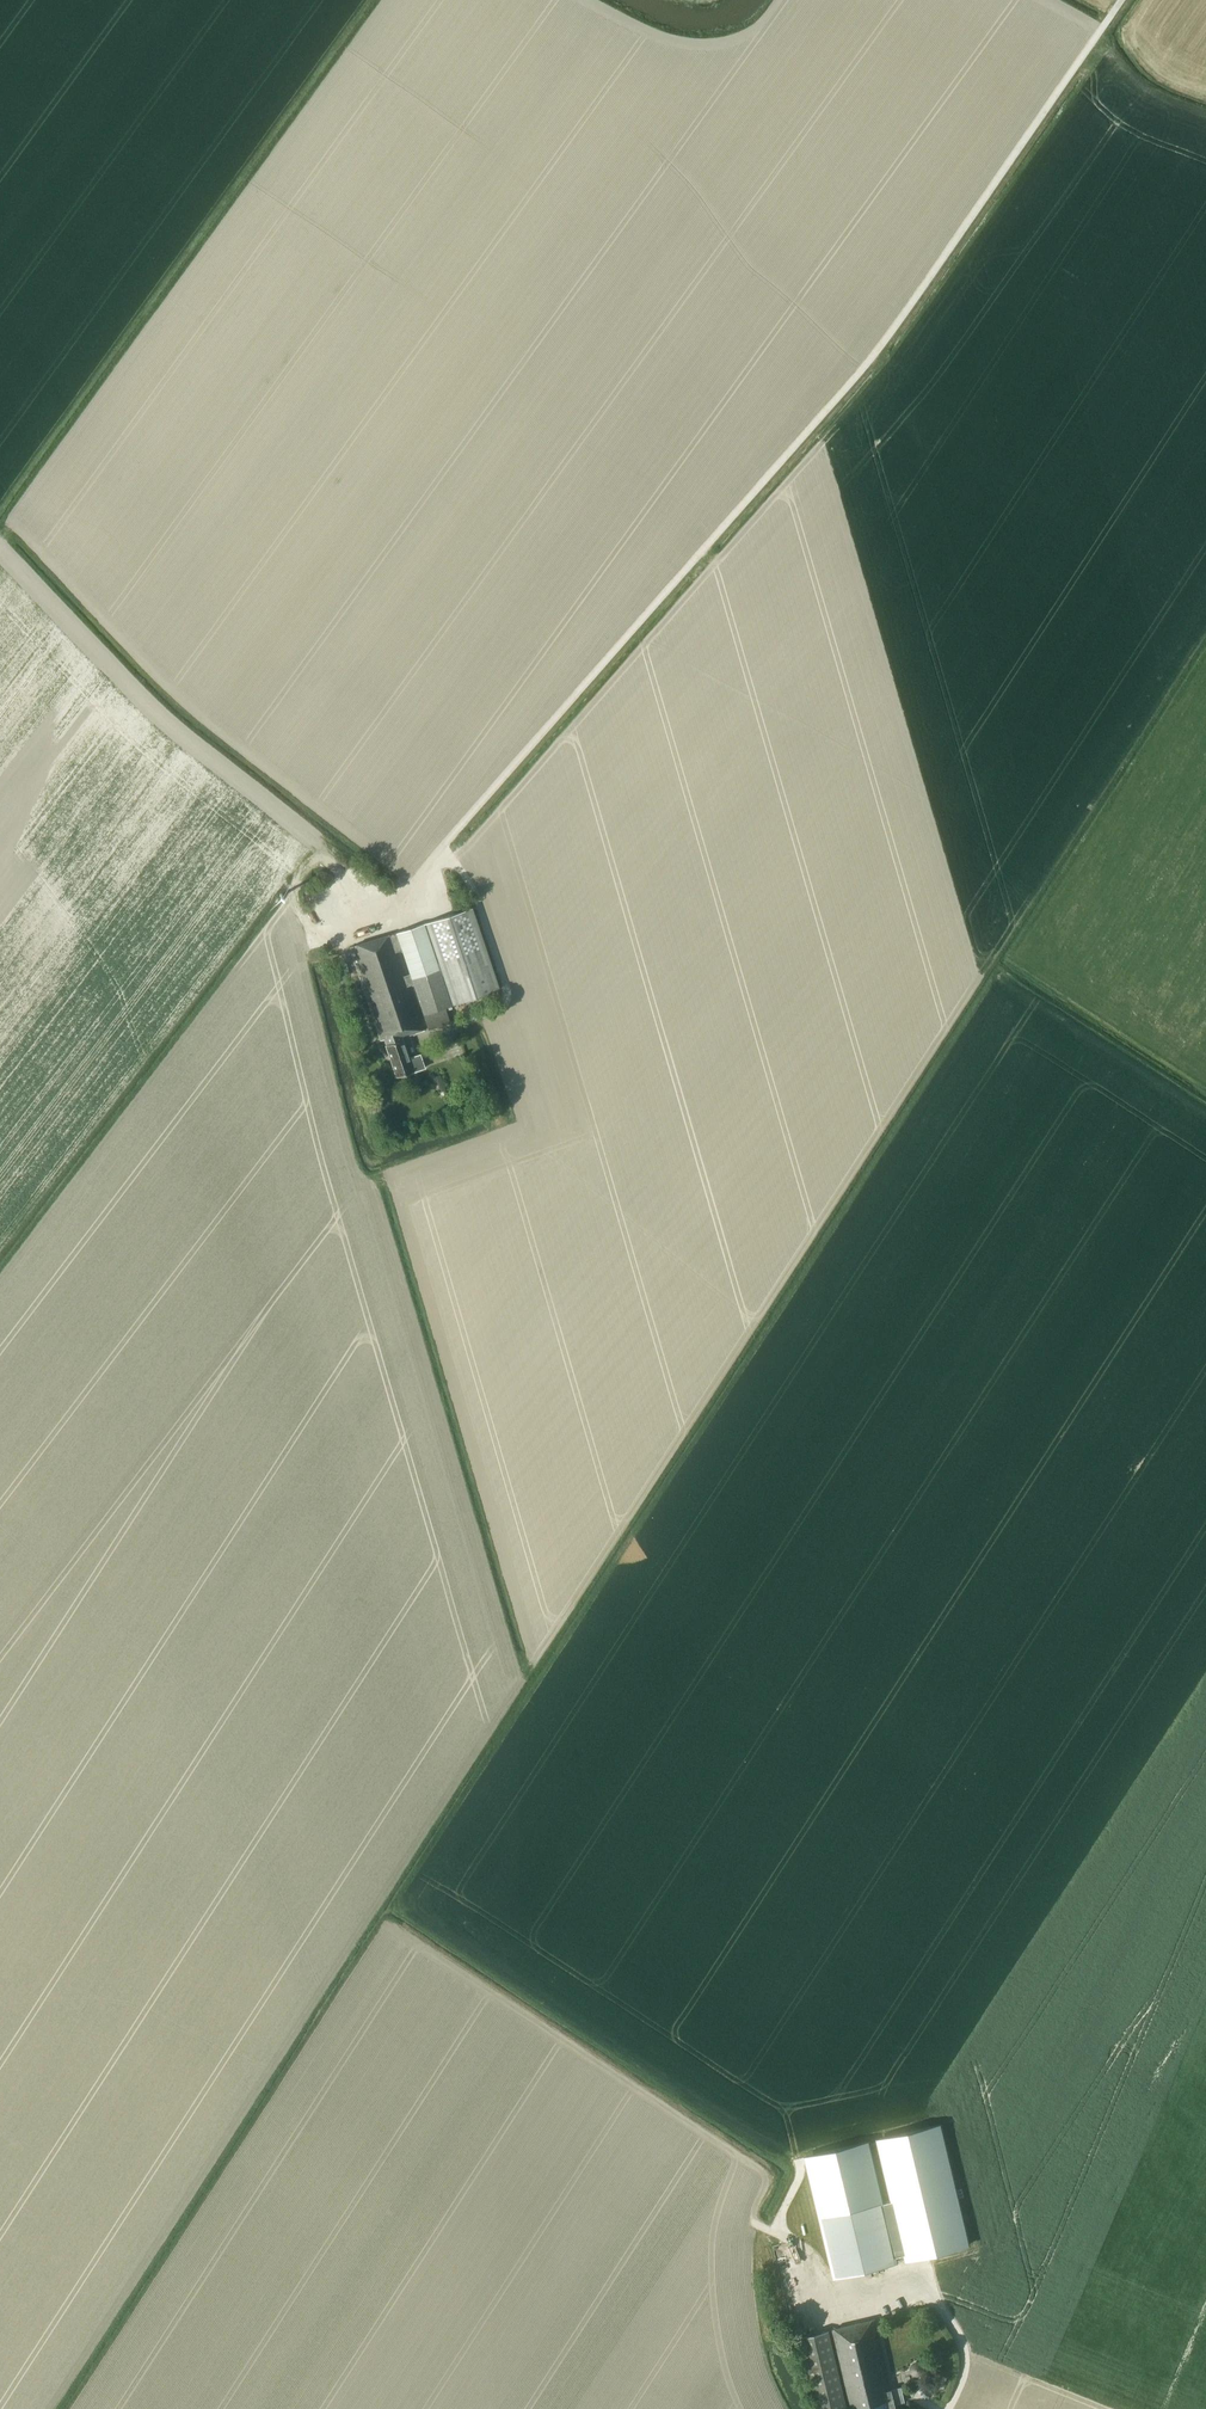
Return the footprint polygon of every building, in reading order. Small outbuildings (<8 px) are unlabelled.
[(426,1029),(421,1015),(500,988),(472,907),(420,925),(351,948),(381,1040),(385,1038),(387,1044),(386,1044),(397,1076),(425,1067),(421,1056),(410,1059),(403,1036),(426,1029)] [(451,1022),(446,1008),(423,1015),(428,1030),(451,1022)] [(434,1079),(439,1092),(446,1090),(442,1076),(434,1079)] [(806,2154),(836,2275),(896,2261),(895,2255),(904,2253),(905,2260),(971,2244),(941,2122),(876,2138),(891,2200),(885,2201),(869,2139),(806,2154)] [(876,2318),(802,2336),(819,2408),(842,2408),(854,2406),(855,2408),(897,2408),(876,2318)]
